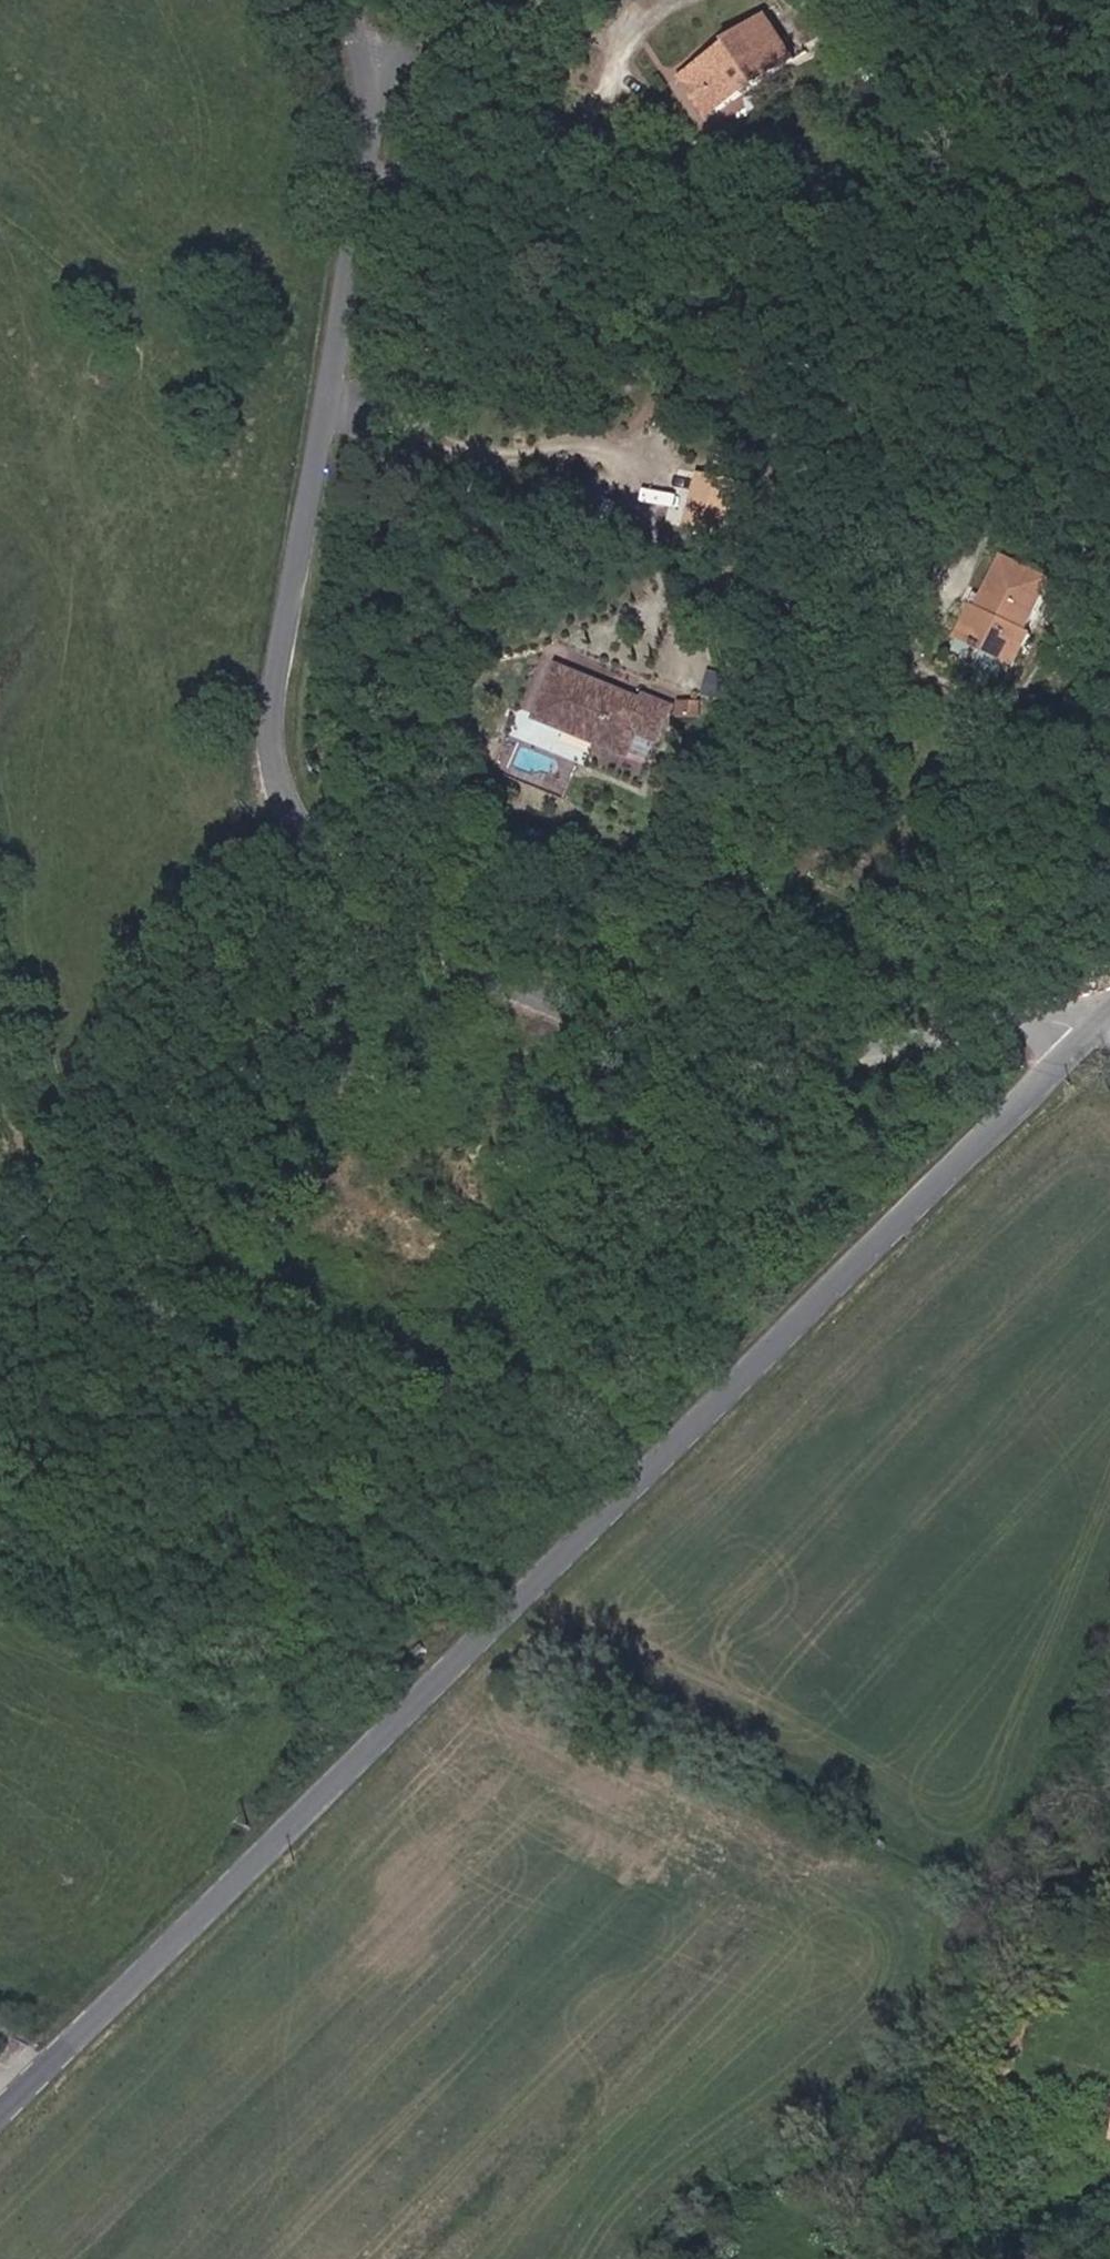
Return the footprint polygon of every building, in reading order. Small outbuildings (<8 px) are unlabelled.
[(751,94),(748,90),(761,80),(766,86),(806,58),(775,14),(733,42),(737,48),(688,80),(716,118),(751,94)] [(1067,581),(1011,556),(988,607),(984,605),(966,644),(1032,674),(1049,636),(1043,634),(1067,581)] [(641,755),(658,763),(681,707),(653,695),(651,703),(562,667),(542,716),(639,759),(641,755)] [(715,702),(688,701),(688,717),(714,718),(715,702)]
